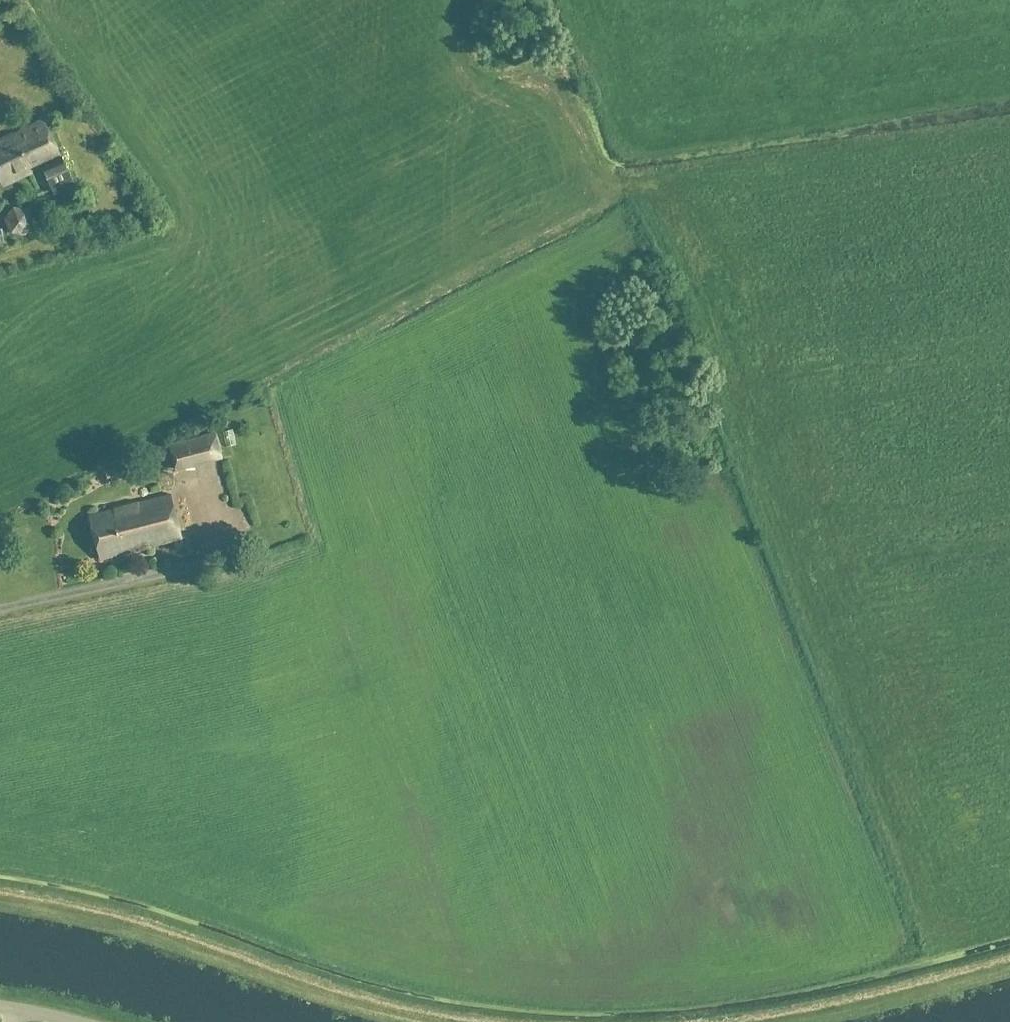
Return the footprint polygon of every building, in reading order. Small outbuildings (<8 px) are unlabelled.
[(49,189),(67,180),(61,164),(43,121),(0,139),(0,185),(28,173),(27,171),(39,166),(45,179),(49,189)] [(213,434),(168,446),(174,470),(219,458),(213,434)] [(169,497),(88,518),(98,560),(180,539),(169,497)]
